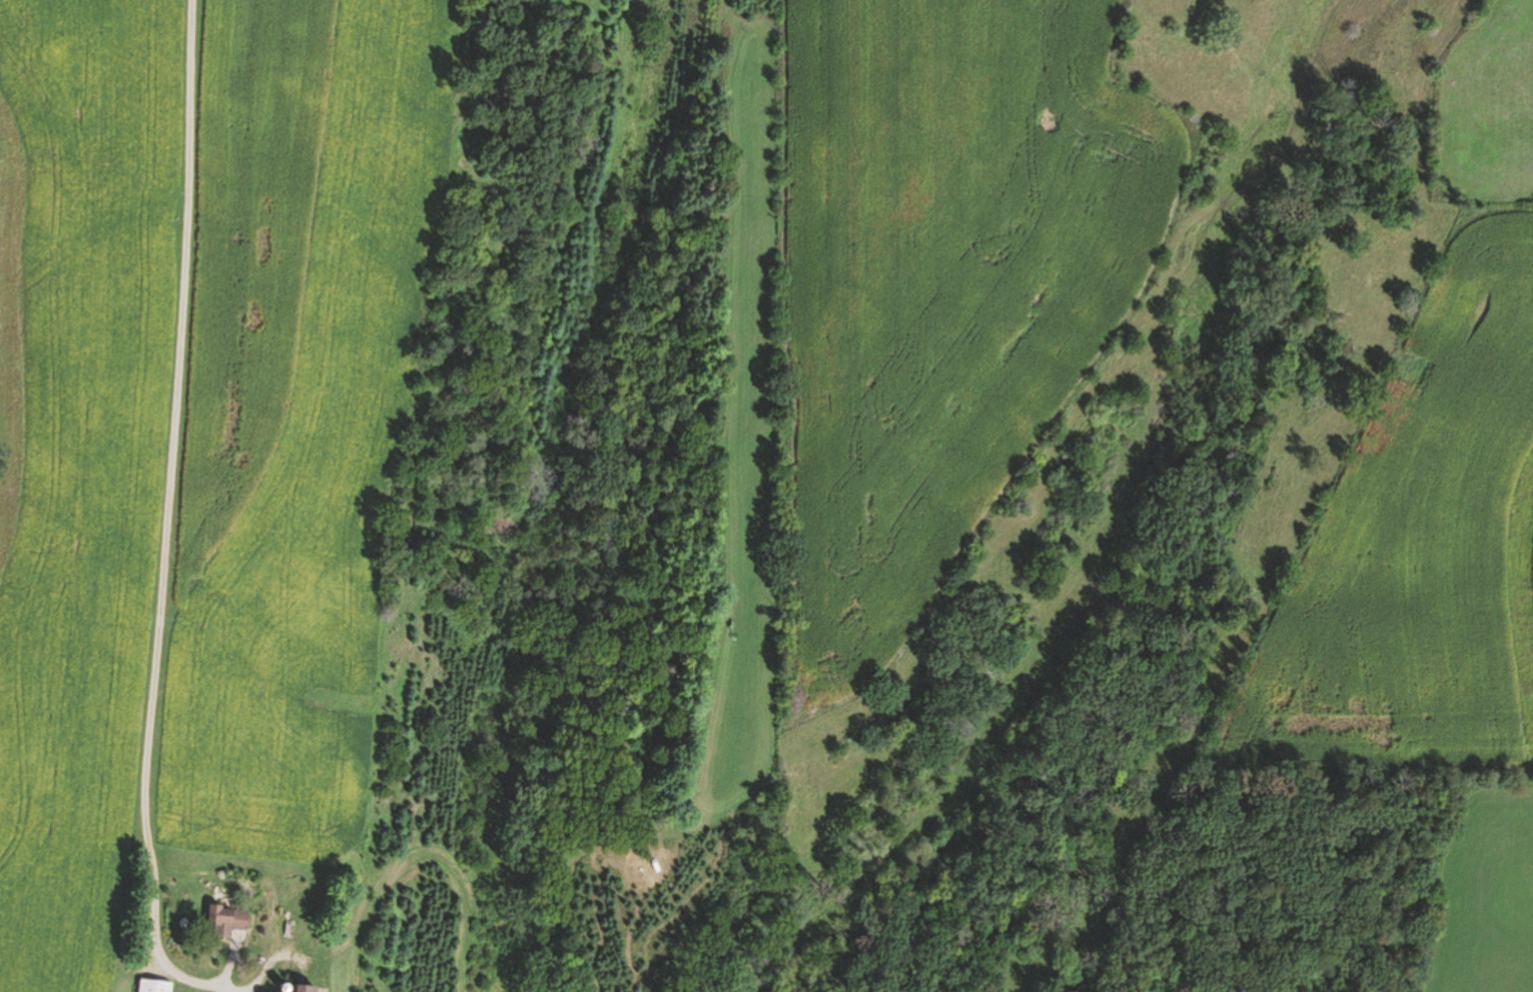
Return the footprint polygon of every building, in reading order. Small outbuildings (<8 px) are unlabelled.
[(212,936),(232,938),(233,930),(248,931),(250,910),(214,907),(212,936)] [(173,981),(141,979),(139,991),(172,991),(173,981)]
